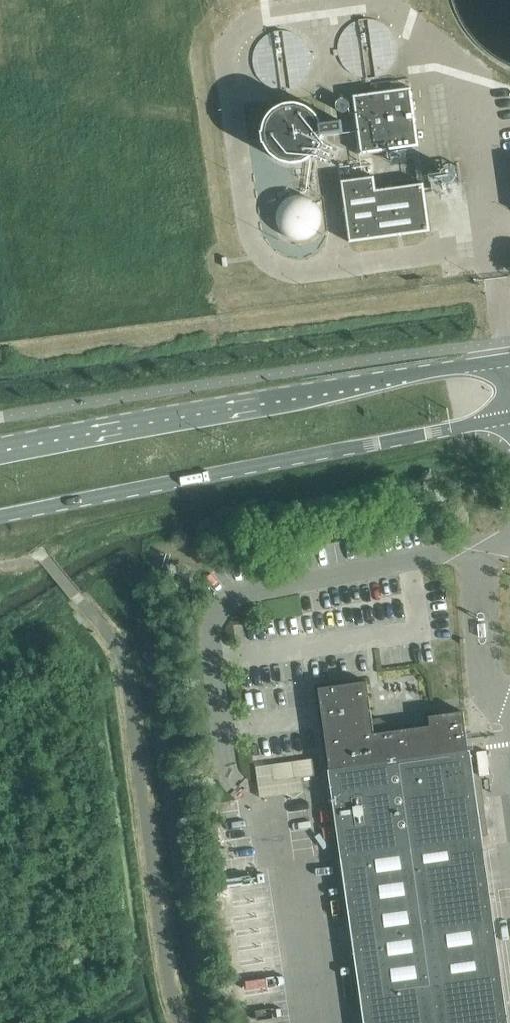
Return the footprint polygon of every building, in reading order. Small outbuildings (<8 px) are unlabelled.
[(396,43),(396,40),(395,38),(394,35),(392,32),(391,30),(388,27),(387,26),(384,24),(383,23),(380,21),(376,20),(374,19),(371,19),(369,18),(367,18),(363,19),(360,19),(358,20),(355,21),(351,23),(350,24),(347,26),(346,27),(345,29),(342,32),(341,35),(340,36),(339,40),(338,42),(338,45),(338,49),(333,50),(334,55),(338,55),(339,58),(340,60),(342,63),(343,65),(345,68),(347,69),(349,72),(351,73),(354,75),(356,75),(359,77),(361,77),(365,78),(367,78),(370,78),(373,78),(373,77),(376,76),(380,75),(381,74),(384,72),(386,71),(389,69),(391,66),(393,63),(395,59),(395,58),(396,56),(396,54),(397,51),(397,47),(397,45),(396,43)] [(280,89),(284,89),(284,90),(289,89),(288,89),(293,87),(296,86),(298,85),(300,83),(303,80),(304,79),(306,78),(308,74),(309,71),(310,69),(311,66),(311,64),(311,62),(312,59),(316,58),(315,52),(311,53),(310,49),(308,46),(307,44),(305,41),(304,40),(303,39),(300,36),(297,34),(294,32),(290,31),(286,30),(283,30),(277,30),(274,31),(270,33),(267,34),(265,35),(263,37),(260,40),(259,41),(257,44),(255,48),(254,51),(253,53),(253,55),(252,58),(252,62),(253,66),(253,67),(254,69),(255,71),(256,74),(258,77),(259,79),(262,81),(265,84),(268,86),(271,87),(273,88),(276,89),(280,89)] [(360,153),(386,150),(418,145),(409,78),(371,83),(373,92),(353,95),(360,153)] [(349,97),(335,99),(337,111),(334,111),(334,113),(351,111),(349,97)] [(272,156),(273,157),(274,158),(275,158),(278,160),(281,161),(285,163),(289,163),(291,163),(294,163),(296,163),(300,163),(304,161),(307,160),(310,158),(312,156),(313,155),(316,152),(318,149),(319,148),(320,146),(321,142),(322,141),(322,139),(322,137),(323,135),(343,132),(341,120),(321,123),(319,119),(317,116),(316,115),(314,112),(311,109),(308,107),(306,106),(303,105),(301,104),(297,103),(294,103),(292,103),(288,103),(284,104),(281,105),(279,106),(276,108),(273,110),(271,111),(270,113),(269,114),(268,116),(267,117),(266,119),(264,122),(263,126),(262,130),(262,131),(261,132),(262,143),(264,143),(264,145),(266,148),(268,151),(269,152),(271,155),(272,156)] [(430,231),(423,183),(375,190),(374,176),(340,181),(349,242),(430,231)] [(317,234),(318,232),(320,229),(321,227),(322,224),(323,222),(323,219),(323,217),(323,215),(322,210),(321,209),(320,206),(319,204),(317,202),(315,200),(312,198),(310,196),(309,196),(305,194),(302,194),(299,194),(296,194),(293,195),(290,196),(289,196),(286,198),(284,200),(282,202),(281,203),(279,205),(279,206),(278,208),(277,210),(276,213),(276,216),(276,218),(276,220),(276,222),(277,225),(278,226),(279,229),(280,231),(282,234),(283,235),(284,236),(287,237),(289,239),(291,239),(295,241),(298,241),(302,241),(304,241),(307,240),(308,239),(311,238),(313,237),(314,236),(317,234)] [(180,604),(194,602),(192,592),(177,595),(180,604)] [(364,1022),(509,1022),(470,750),(468,750),(463,711),(429,715),(430,725),(374,734),(367,681),(318,687),(329,769),(328,769),(364,1022)] [(255,766),(259,798),(305,791),(302,777),(315,775),(312,758),(255,766)]
